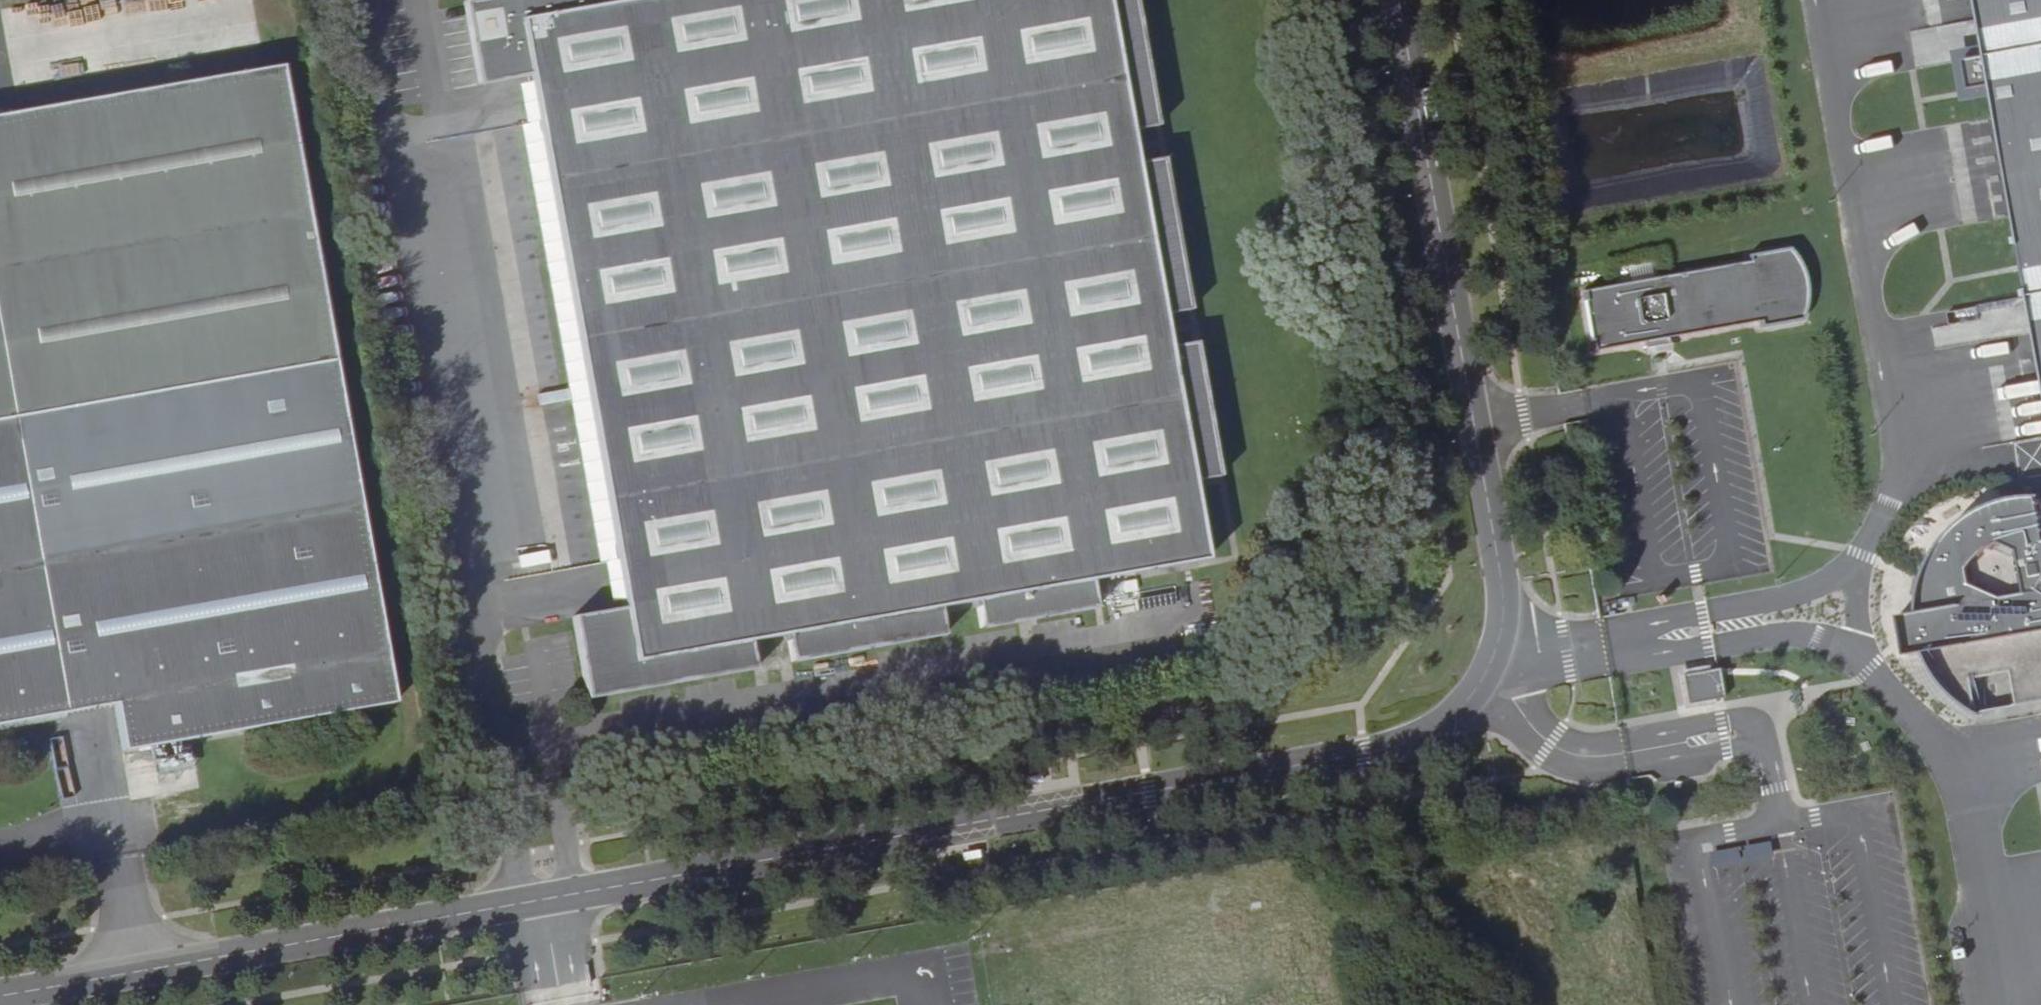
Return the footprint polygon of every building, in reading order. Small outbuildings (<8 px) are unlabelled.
[(578,701),(746,672),(742,644),(779,639),(783,665),(935,639),(931,612),(968,605),(973,632),(1088,613),(1084,585),(1199,565),(1185,486),(1212,481),(1189,346),(1162,352),(1157,320),(1183,316),(1156,163),(1130,168),(1124,136),(1151,131),(1128,0),(1108,0),(1100,1),(1100,0),(644,0),(629,2),(629,0),(493,0),(489,1),(483,4),(479,7),(474,13),(471,18),(469,24),(468,32),(468,38),(469,45),(471,50),(474,55),(478,61),(483,65),(488,68),(494,70),(500,71),(507,71),(512,70),(521,68),(615,609),(565,618),(578,701)] [(1994,81),(2028,266),(2040,339),(2040,0),(1980,0),(1989,51),(1965,56),(1969,75),(1970,85),(1994,81)] [(132,730),(140,775),(412,726),(352,384),(295,61),(0,113),(0,753),(132,730)] [(1663,335),(1758,318),(1759,324),(1801,317),(1803,313),(1804,308),(1805,304),(1806,300),(1806,295),(1807,291),(1806,287),(1806,282),(1805,278),(1804,273),(1803,269),(1801,265),(1799,261),(1797,257),(1795,253),(1792,250),(1789,246),(1746,253),(1747,259),(1581,289),(1592,348),(1643,339),(1644,343),(1664,339),(1663,335)] [(2031,494),(2023,495),(2015,496),(2007,497),(1999,500),(1984,505),(1977,509),(1970,513),(1964,518),(1952,529),(1947,534),(1937,548),(1933,554),(1926,569),(1923,577),(1921,584),(1920,593),(1919,600),(1919,609),(1900,613),(1907,653),(1926,649),(1928,656),(1932,663),(1936,670),(1940,677),(1950,689),(1956,695),(1962,700),(1969,705),(1979,711),(2040,700),(2040,495),(2031,494)] [(1719,667),(1682,674),(1688,703),(1725,696),(1719,667)] [(1714,865),(1739,858),(1736,846),(1711,853),(1714,865)]
